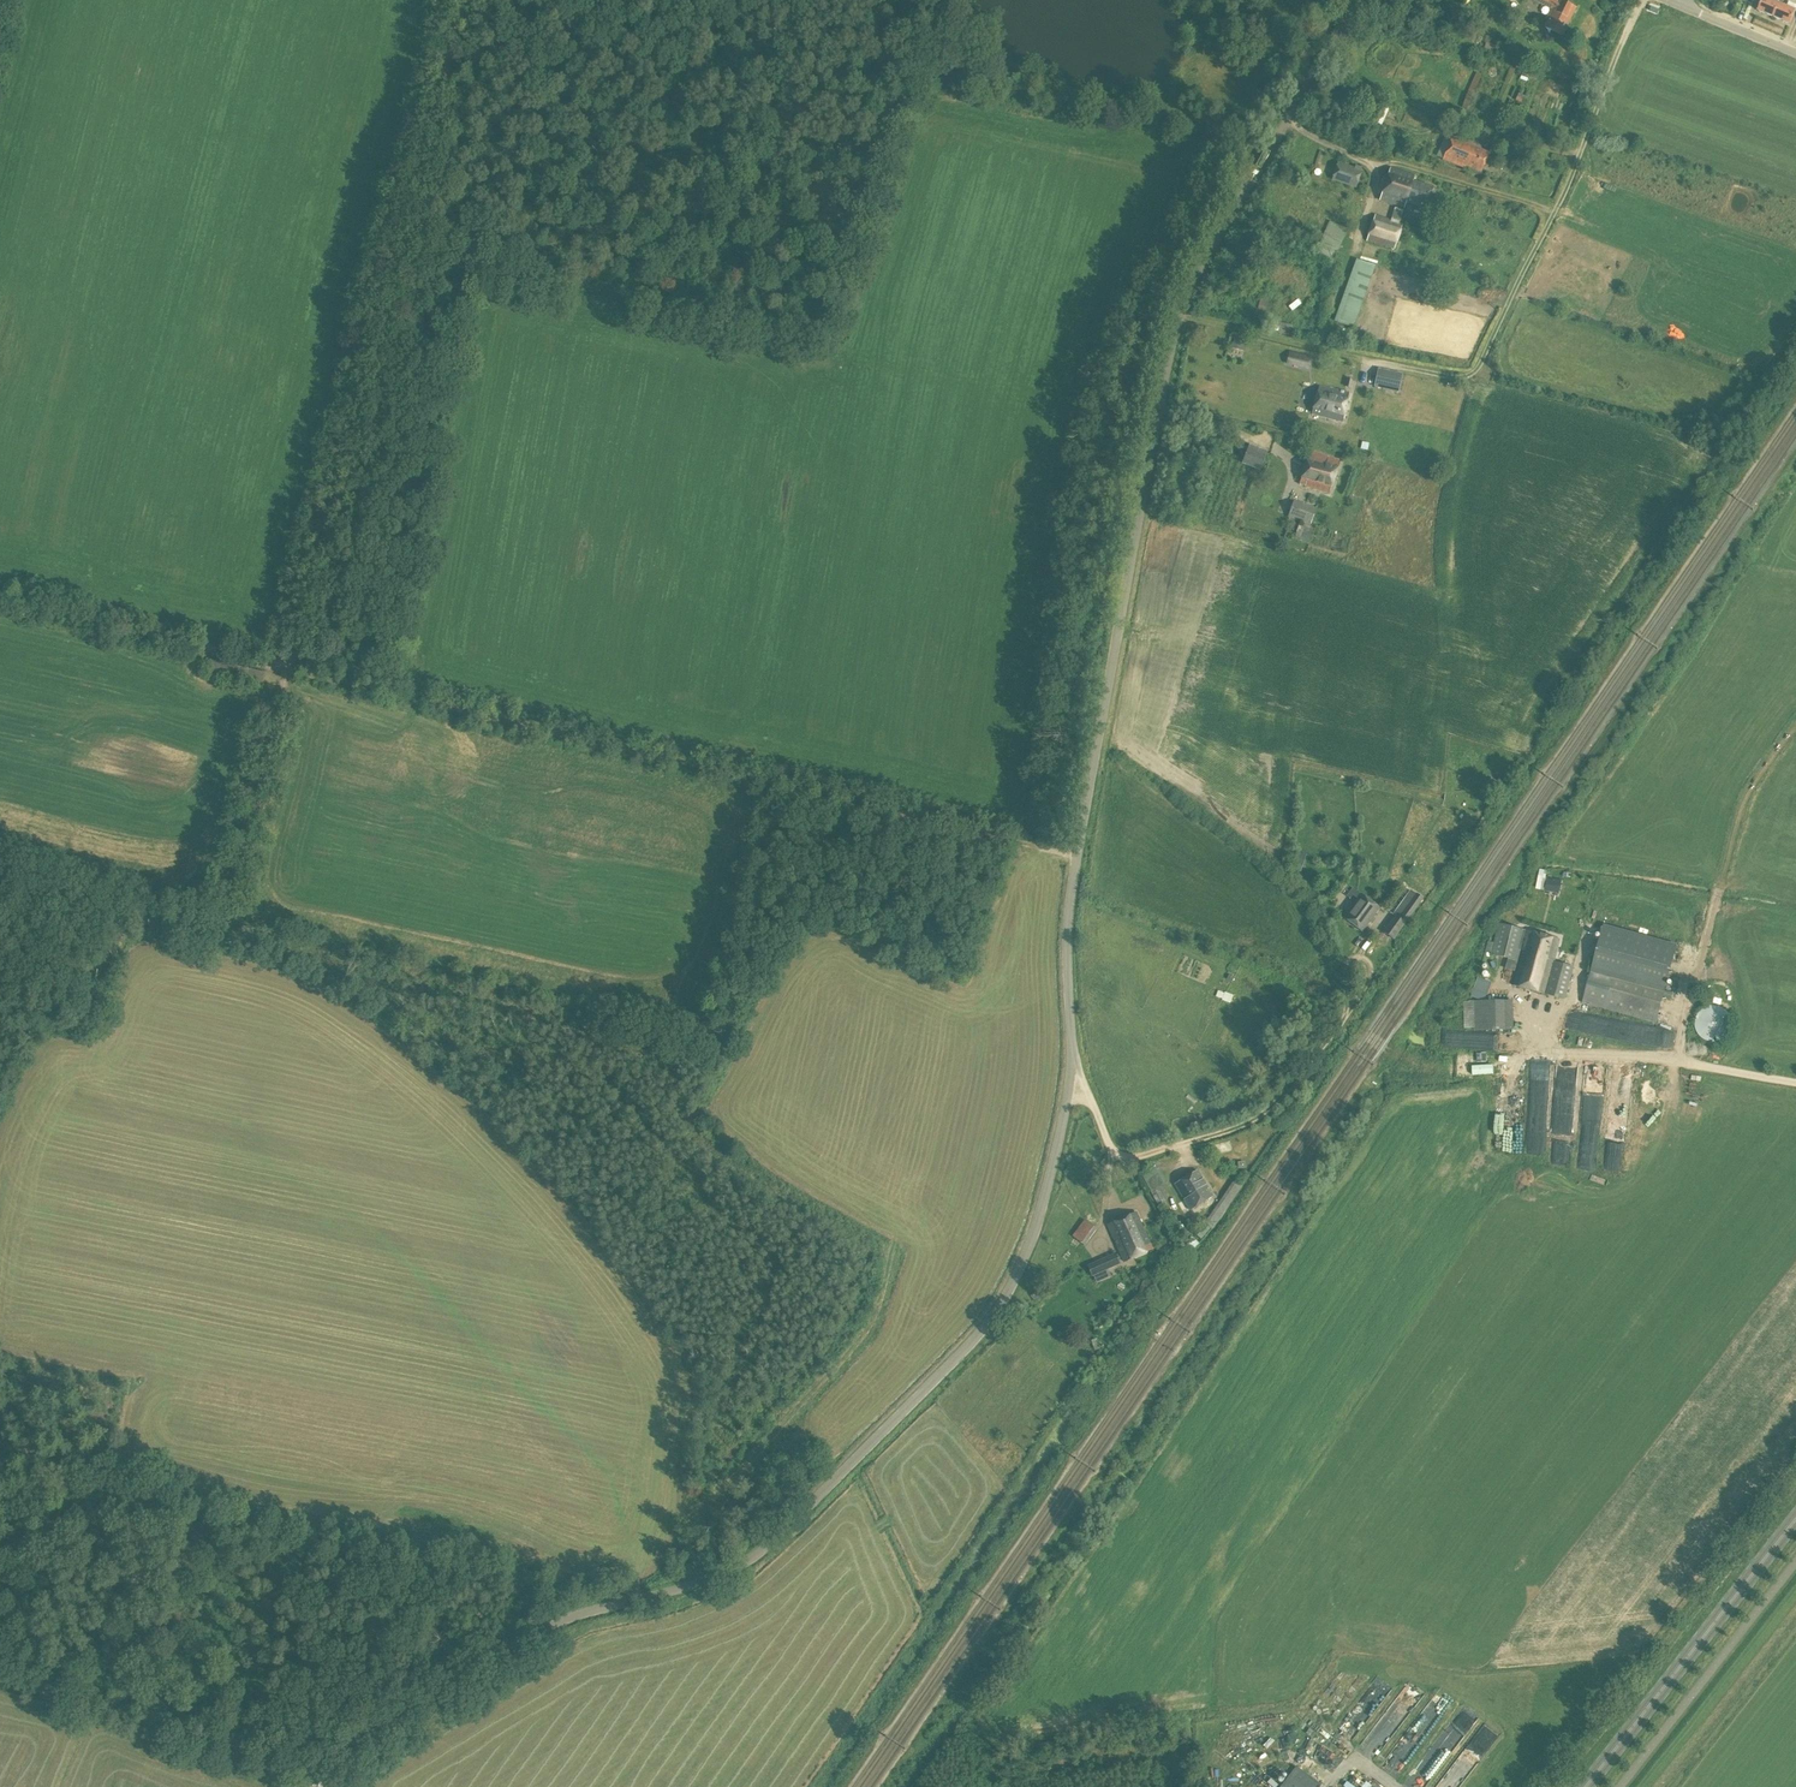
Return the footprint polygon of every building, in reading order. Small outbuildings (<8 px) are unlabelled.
[(1549,8),(1545,18),(1547,19),(1546,21),(1564,29),(1575,7),(1560,0),(1533,0),(1549,8)] [(1774,16),(1780,3),(1771,0),(1762,0),(1758,10),(1774,16)] [(1780,3),(1774,16),(1790,23),(1795,10),(1780,3)] [(1443,159),(1468,169),(1469,167),(1481,172),(1489,152),(1451,138),(1443,159)] [(1379,144),(1379,152),(1387,153),(1388,144),(1379,144)] [(1331,181),(1355,188),(1360,172),(1336,164),(1331,181)] [(1380,201),(1404,208),(1406,202),(1425,208),(1431,186),(1412,180),(1414,175),(1389,168),(1380,201)] [(1366,240),(1394,249),(1396,243),(1397,243),(1401,229),(1400,229),(1402,225),(1399,224),(1403,210),(1394,208),(1390,222),(1374,217),(1372,221),(1371,221),(1367,235),(1368,235),(1366,240)] [(1315,254),(1334,262),(1348,230),(1329,221),(1315,254)] [(1365,249),(1340,320),(1355,325),(1379,254),(1365,249)] [(1269,267),(1277,269),(1280,257),(1272,255),(1269,267)] [(1387,256),(1370,309),(1384,313),(1401,261),(1387,256)] [(1258,308),(1268,311),(1270,302),(1260,300),(1258,308)] [(1279,333),(1291,336),(1293,326),(1282,324),(1279,333)] [(1248,351),(1252,341),(1242,337),(1237,347),(1248,351)] [(1377,371),(1374,386),(1399,391),(1402,376),(1377,371)] [(1312,413),(1342,420),(1349,393),(1319,386),(1312,413)] [(1242,458),(1261,468),(1272,449),(1253,439),(1242,458)] [(1299,483),(1329,493),(1340,460),(1310,451),(1299,483)] [(1288,515),(1309,523),(1314,509),(1293,501),(1288,515)] [(1550,877),(1549,890),(1565,891),(1566,878),(1550,877)] [(1389,912),(1395,915),(1399,918),(1417,894),(1407,887),(1389,912)] [(1343,917),(1362,931),(1379,908),(1361,894),(1343,917)] [(1399,918),(1395,915),(1383,932),(1393,939),(1423,898),(1417,894),(1399,918)] [(1505,969),(1516,972),(1513,985),(1546,994),(1546,993),(1555,962),(1561,939),(1500,923),(1492,954),(1508,958),(1505,969)] [(1584,1002),(1655,1023),(1677,948),(1605,928),(1584,1002)] [(1366,935),(1361,944),(1372,949),(1377,940),(1366,935)] [(1555,962),(1546,993),(1565,998),(1573,967),(1555,962)] [(1480,977),(1476,989),(1491,993),(1494,981),(1480,977)] [(1505,999),(1473,1002),(1476,1031),(1508,1028),(1505,999)] [(1695,1024),(1695,1027),(1696,1030),(1698,1033),(1701,1036),(1703,1038),(1706,1040),(1709,1040),(1713,1041),(1720,1039),(1723,1038),(1726,1036),(1727,1034),(1728,1032),(1730,1029),(1730,1027),(1731,1023),(1731,1021),(1730,1018),(1729,1016),(1728,1013),(1726,1011),(1725,1010),(1722,1007),(1718,1006),(1715,1005),(1711,1005),(1708,1006),(1705,1007),(1703,1008),(1700,1010),(1698,1013),(1697,1015),(1696,1017),(1695,1020),(1695,1024)] [(1449,1029),(1450,1044),(1463,1043),(1463,1028),(1449,1029)] [(1557,1149),(1566,1151),(1569,1140),(1560,1138),(1557,1149)] [(1221,1166),(1241,1160),(1239,1156),(1219,1162),(1221,1166)] [(1174,1184),(1191,1210),(1213,1196),(1196,1170),(1174,1184)] [(1124,1172),(1111,1178),(1120,1197),(1133,1190),(1124,1172)] [(1159,1189),(1164,1203),(1172,1200),(1168,1187),(1159,1189)] [(1086,1204),(1067,1229),(1081,1240),(1100,1215),(1086,1204)] [(1107,1224),(1124,1262),(1153,1249),(1136,1212),(1107,1224)] [(1096,1261),(1102,1272),(1120,1264),(1115,1252),(1096,1261)] [(1089,1282),(1092,1289),(1100,1286),(1097,1278),(1089,1282)] [(1382,1678),(1371,1691),(1380,1699),(1392,1686),(1382,1678)] [(1413,1686),(1402,1701),(1415,1710),(1426,1695),(1413,1686)] [(1442,1699),(1432,1709),(1441,1720),(1452,1710),(1442,1699)] [(1341,1725),(1345,1729),(1365,1707),(1361,1703),(1341,1725)] [(1299,1771),(1287,1786),(1319,1786),(1299,1771)]
